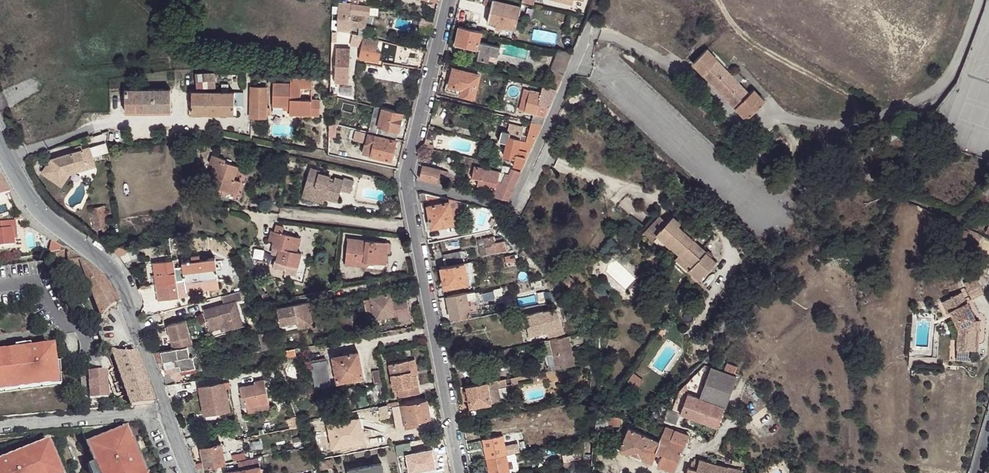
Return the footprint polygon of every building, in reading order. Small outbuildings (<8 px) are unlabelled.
[(337,30),(342,31),(342,30),(350,31),(350,27),(365,28),(367,16),(369,6),(338,0),(337,20),(334,20),(334,25),(337,25),(337,30)] [(493,0),(488,22),(516,29),(522,7),(493,0)] [(479,41),(482,32),(460,27),(456,44),(478,49),(479,41)] [(363,38),(363,36),(355,34),(354,39),(352,44),(360,47),(363,38)] [(376,52),(379,42),(363,38),(360,47),(360,48),(376,52)] [(479,41),(478,49),(481,49),(478,59),(498,64),(499,56),(502,47),(479,41)] [(339,48),(336,49),(335,82),(347,83),(349,49),(339,48)] [(379,63),(380,53),(376,52),(360,48),(359,60),(379,63)] [(747,118),(765,101),(754,89),(751,93),(740,81),(743,78),(737,71),(733,75),(708,49),(694,63),(747,118)] [(558,71),(565,74),(573,53),(558,50),(552,68),(553,69),(558,71)] [(462,90),(461,95),(474,98),(479,76),(454,69),(450,87),(462,90)] [(547,85),(558,90),(565,74),(558,71),(553,69),(550,76),(551,76),(547,85)] [(216,77),(216,73),(196,74),(197,87),(216,87),(216,77)] [(283,105),(289,105),(289,108),(289,112),(317,113),(318,99),(313,99),(313,88),(310,87),(310,79),(290,78),(290,84),(273,83),(273,105),(283,105)] [(251,87),(251,118),(266,118),(266,88),(251,87)] [(449,92),(461,95),(462,90),(450,87),(449,92)] [(547,115),(558,90),(543,87),(542,93),(539,104),(536,113),(547,115)] [(125,92),(125,113),(172,112),(171,89),(125,90),(125,92)] [(536,113),(539,104),(542,93),(525,89),(520,109),(532,112),(536,113)] [(214,92),(192,92),(192,113),(213,113),(214,92)] [(214,92),(213,113),(221,113),(226,113),(234,114),(234,105),(243,106),(243,92),(233,93),(214,92)] [(402,114),(375,107),(368,132),(374,134),(376,134),(378,128),(398,132),(402,114)] [(547,115),(536,113),(535,117),(533,123),(542,125),(547,115)] [(533,123),(532,123),(531,129),(540,131),(542,125),(533,123)] [(378,128),(376,134),(396,139),(398,132),(378,128)] [(531,144),(534,144),(540,131),(531,129),(528,137),(528,139),(527,143),(531,144)] [(396,141),(374,136),(374,134),(368,132),(357,130),(355,141),(366,143),(372,145),(369,156),(391,161),(396,141)] [(429,130),(427,138),(435,140),(437,131),(429,130)] [(97,154),(108,152),(110,152),(108,142),(103,142),(103,136),(102,132),(94,133),(97,154)] [(514,166),(523,168),(534,144),(531,144),(527,143),(521,141),(521,140),(511,137),(511,134),(502,132),(500,143),(508,145),(505,157),(508,158),(516,160),(515,163),(514,166)] [(528,139),(511,134),(511,137),(521,140),(521,141),(527,143),(528,139)] [(752,144),(755,148),(761,141),(757,137),(752,144)] [(369,156),(372,145),(366,143),(363,154),(369,156)] [(91,148),(84,150),(78,152),(52,159),(42,173),(58,184),(67,171),(96,163),(91,148)] [(206,184),(214,187),(222,190),(235,195),(240,182),(232,180),(237,167),(224,162),(225,161),(212,156),(209,165),(213,166),(206,184)] [(97,167),(96,163),(67,171),(70,175),(97,167)] [(511,172),(511,170),(513,167),(504,165),(502,174),(508,176),(511,172)] [(423,166),(420,179),(437,183),(440,170),(423,166)] [(471,178),(478,180),(481,169),(474,167),(471,178)] [(311,169),(304,192),(326,199),(339,202),(342,191),(351,193),(354,181),(344,178),(344,180),(335,178),(334,180),(334,183),(329,182),(330,179),(331,176),(320,173),(320,171),(311,169)] [(493,187),(500,189),(502,185),(505,186),(508,176),(502,174),(501,183),(494,181),(496,173),(481,169),(478,180),(484,182),(483,187),(492,189),(493,187)] [(440,170),(437,183),(445,185),(448,172),(440,170)] [(506,201),(509,199),(521,174),(511,170),(511,172),(508,176),(505,186),(502,185),(500,189),(497,197),(506,201)] [(67,171),(58,184),(62,187),(70,175),(67,171)] [(501,183),(502,174),(496,173),(494,181),(501,183)] [(0,178),(0,196),(9,193),(0,178)] [(222,190),(214,187),(212,193),(220,196),(222,190)] [(326,199),(304,192),(303,198),(324,204),(326,199)] [(423,193),(420,193),(421,202),(427,201),(432,227),(453,223),(449,199),(423,193)] [(456,200),(449,199),(453,223),(460,222),(456,200)] [(94,230),(107,228),(108,227),(107,220),(104,205),(90,208),(94,230)] [(506,217),(501,214),(498,219),(503,222),(506,217)] [(680,256),(694,241),(683,230),(678,225),(680,223),(674,218),(668,224),(661,217),(649,230),(656,237),(658,235),(680,256)] [(0,223),(0,247),(14,246),(13,239),(12,230),(15,229),(15,221),(0,223)] [(694,241),(703,232),(692,221),(683,230),(694,241)] [(277,226),(275,232),(283,234),(284,228),(277,226)] [(653,241),(656,237),(649,230),(645,234),(653,241)] [(283,234),(275,232),(272,232),(270,240),(275,242),(273,248),(280,250),(280,248),(298,253),(301,239),(283,234)] [(507,250),(506,249),(505,242),(507,242),(505,239),(503,238),(495,239),(495,237),(485,239),(488,254),(507,250)] [(392,244),(349,239),(347,265),(366,267),(367,262),(387,265),(389,253),(391,254),(392,244)] [(481,255),(488,254),(485,239),(478,240),(481,255)] [(717,263),(694,241),(680,256),(693,268),(690,272),(700,281),(717,263)] [(122,246),(111,248),(117,254),(123,253),(122,246)] [(280,248),(280,250),(277,262),(276,261),(274,268),(285,271),(284,273),(297,276),(299,268),(303,254),(298,253),(280,248)] [(67,263),(65,249),(55,251),(57,265),(67,263)] [(87,263),(65,249),(67,263),(80,262),(86,276),(102,319),(102,317),(104,314),(106,312),(108,310),(110,308),(113,306),(118,304),(115,295),(101,276),(87,263)] [(445,267),(464,263),(462,252),(443,256),(445,267)] [(693,268),(680,256),(677,259),(690,272),(693,268)] [(216,259),(183,263),(183,267),(185,281),(185,284),(219,279),(216,259)] [(174,260),(154,263),(157,284),(159,300),(179,298),(177,282),(175,268),(174,260)] [(80,262),(67,263),(71,280),(86,276),(80,262)] [(474,282),(471,262),(464,263),(468,284),(474,282)] [(468,284),(464,263),(445,267),(440,268),(442,278),(444,278),(446,288),(460,285),(464,284),(468,284)] [(183,267),(175,268),(177,282),(185,281),(183,267)] [(561,283),(568,290),(573,285),(567,277),(561,283)] [(980,277),(968,283),(975,299),(987,293),(980,277)] [(219,279),(185,284),(186,292),(220,288),(219,279)] [(215,307),(202,310),(206,327),(223,322),(225,331),(241,326),(235,302),(241,300),(238,292),(220,297),(222,305),(220,306),(221,309),(216,310),(215,307)] [(466,294),(465,293),(447,296),(451,318),(470,315),(469,314),(479,313),(477,304),(468,306),(467,300),(476,298),(475,292),(466,294)] [(965,292),(946,302),(951,313),(953,312),(962,329),(960,349),(972,350),(981,351),(982,330),(979,329),(980,320),(979,320),(965,292)] [(392,294),(372,297),(372,298),(363,300),(367,320),(376,318),(375,319),(396,315),(398,322),(411,319),(407,298),(394,301),(392,294)] [(307,312),(311,311),(309,302),(277,308),(280,324),(296,321),(298,328),(313,325),(312,316),(308,317),(307,312)] [(550,331),(563,327),(561,323),(561,320),(560,317),(527,325),(528,333),(538,330),(539,334),(550,331)] [(185,322),(167,327),(173,348),(190,345),(185,322)] [(223,322),(206,327),(208,331),(219,328),(220,332),(225,331),(223,322)] [(551,340),(565,337),(563,327),(550,331),(551,340)] [(272,348),(267,332),(258,335),(261,351),(272,348)] [(574,367),(569,336),(565,337),(551,340),(545,341),(548,355),(553,354),(555,367),(555,370),(574,367)] [(0,350),(0,382),(21,381),(21,382),(38,381),(38,380),(59,379),(59,366),(58,347),(42,348),(42,347),(19,348),(19,349),(0,350)] [(187,347),(153,353),(165,385),(182,382),(179,370),(193,368),(191,357),(189,357),(187,347)] [(136,403),(155,402),(135,350),(129,351),(126,352),(121,352),(117,350),(112,348),(112,351),(114,355),(119,369),(120,372),(124,383),(125,385),(131,404),(136,403)] [(960,349),(959,359),(971,360),(972,350),(960,349)] [(286,351),(277,352),(279,360),(288,359),(288,356),(286,351)] [(332,357),(337,382),(363,377),(358,352),(332,357)] [(415,359),(409,361),(413,376),(418,375),(415,359)] [(310,363),(315,389),(331,385),(326,360),(310,363)] [(413,376),(409,361),(388,364),(393,390),(397,389),(399,397),(420,393),(418,375),(413,376)] [(737,366),(726,362),(724,369),(734,373),(737,366)] [(705,363),(680,390),(725,406),(733,384),(735,376),(705,363)] [(289,380),(295,379),(295,374),(293,374),(292,367),(285,369),(286,375),(288,375),(289,380)] [(374,375),(376,389),(382,388),(379,374),(378,370),(373,371),(374,375)] [(79,373),(81,401),(109,399),(107,371),(79,373)] [(246,406),(268,402),(264,379),(254,380),(254,383),(239,386),(241,395),(241,396),(244,396),(246,406)] [(506,385),(505,379),(494,381),(496,387),(506,385)] [(496,387),(494,381),(487,382),(490,401),(496,400),(493,387),(496,387)] [(490,401),(487,382),(466,386),(470,407),(490,403),(490,401)] [(228,410),(224,383),(199,387),(204,414),(228,410)] [(380,395),(385,394),(384,388),(382,388),(376,389),(378,400),(381,400),(380,395)] [(665,419),(677,424),(681,413),(717,426),(725,406),(680,390),(672,409),(668,408),(665,419)] [(269,408),(268,402),(246,406),(244,396),(241,396),(241,395),(239,395),(243,412),(269,408)] [(403,404),(402,405),(406,426),(418,424),(417,420),(429,417),(426,400),(403,404)] [(387,405),(377,406),(379,418),(389,417),(389,414),(387,407),(387,405)] [(387,407),(389,414),(399,412),(397,405),(387,407)] [(396,417),(378,421),(379,429),(398,425),(396,417)] [(595,417),(594,432),(604,434),(608,430),(609,425),(608,425),(608,424),(608,417),(604,417),(595,417)] [(304,424),(306,431),(314,429),(312,422),(304,424)] [(125,426),(120,428),(126,440),(128,439),(132,448),(137,446),(133,437),(131,438),(125,426)] [(513,434),(519,433),(518,426),(510,427),(511,434),(513,434)] [(628,428),(619,448),(651,463),(655,454),(660,457),(656,465),(672,472),(688,437),(665,427),(659,441),(628,428)] [(139,465),(144,463),(137,446),(132,448),(128,439),(126,440),(120,428),(86,442),(94,461),(88,463),(93,472),(142,472),(139,465)] [(509,440),(514,439),(513,434),(511,434),(503,436),(503,438),(505,438),(506,440),(504,441),(506,452),(511,451),(509,440)] [(506,452),(504,441),(503,438),(503,436),(483,439),(486,458),(506,455),(506,452)] [(34,442),(35,445),(36,447),(49,442),(47,437),(34,442)] [(249,442),(251,450),(261,448),(260,441),(249,442)] [(735,448),(735,441),(725,441),(725,453),(734,453),(735,448)] [(62,472),(49,442),(36,447),(35,445),(18,452),(4,458),(3,455),(2,454),(0,455),(0,472),(59,472),(62,472)] [(201,448),(205,467),(225,463),(220,444),(201,448)] [(3,455),(4,458),(18,452),(17,450),(3,455)] [(576,461),(583,460),(584,451),(578,453),(563,456),(564,463),(571,462),(576,461)] [(506,455),(486,458),(489,472),(510,472),(509,468),(507,460),(506,455)] [(236,461),(238,470),(259,466),(258,457),(236,461)] [(330,458),(321,461),(323,469),(333,466),(330,458)] [(583,460),(576,461),(577,466),(572,467),(571,467),(572,472),(574,472),(579,472),(583,460)] [(742,470),(698,460),(697,463),(690,462),(689,468),(687,468),(686,472),(741,472),(742,470)] [(382,462),(349,468),(349,472),(383,472),(382,462)] [(144,463),(139,465),(142,472),(145,472),(144,472),(147,472),(144,463)]
